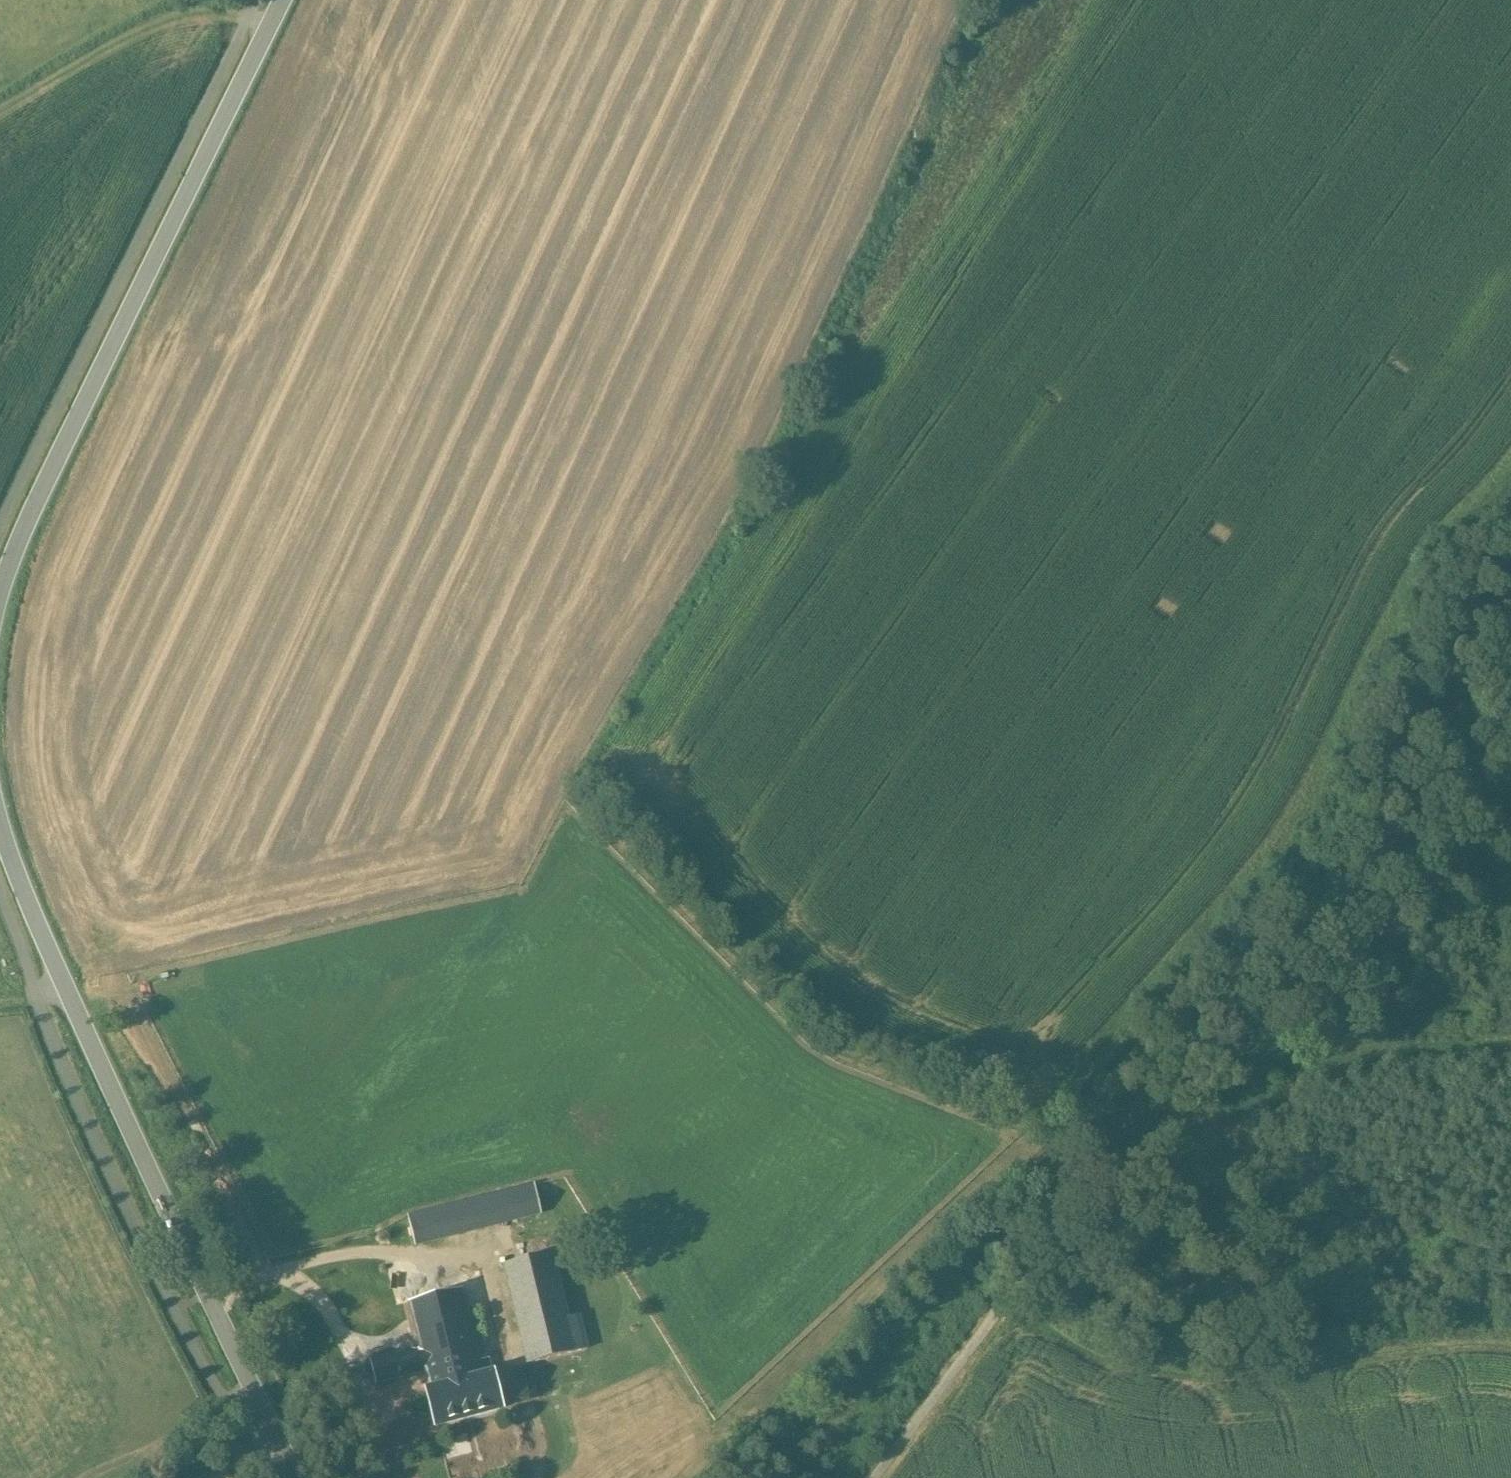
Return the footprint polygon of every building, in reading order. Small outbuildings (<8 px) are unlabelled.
[(535,1185),(435,1210),(442,1238),(541,1213),(535,1185)] [(435,1210),(408,1216),(415,1244),(442,1238),(435,1210)] [(551,1254),(505,1265),(529,1364),(587,1349),(579,1316),(567,1319),(551,1254)] [(461,1288),(410,1301),(422,1348),(371,1360),(377,1381),(427,1369),(478,1356),(461,1288)] [(478,1356),(427,1369),(432,1389),(429,1390),(429,1389),(427,1390),(436,1425),(502,1408),(494,1372),(492,1373),(488,1359),(487,1359),(487,1361),(480,1363),(478,1356)]
